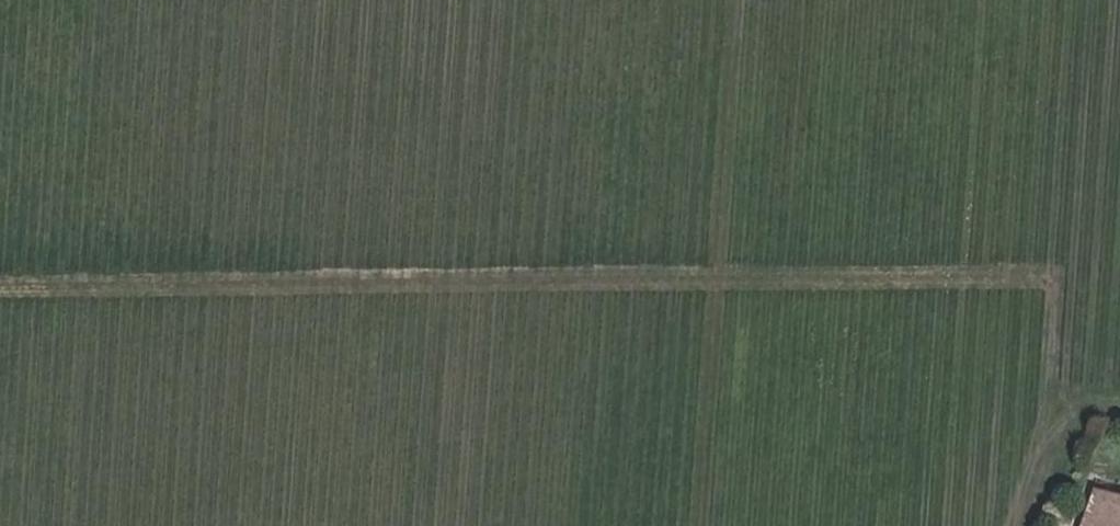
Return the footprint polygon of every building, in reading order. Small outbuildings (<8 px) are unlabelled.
[(1096,488),(1084,525),(1119,525),(1119,494),(1096,488)]
